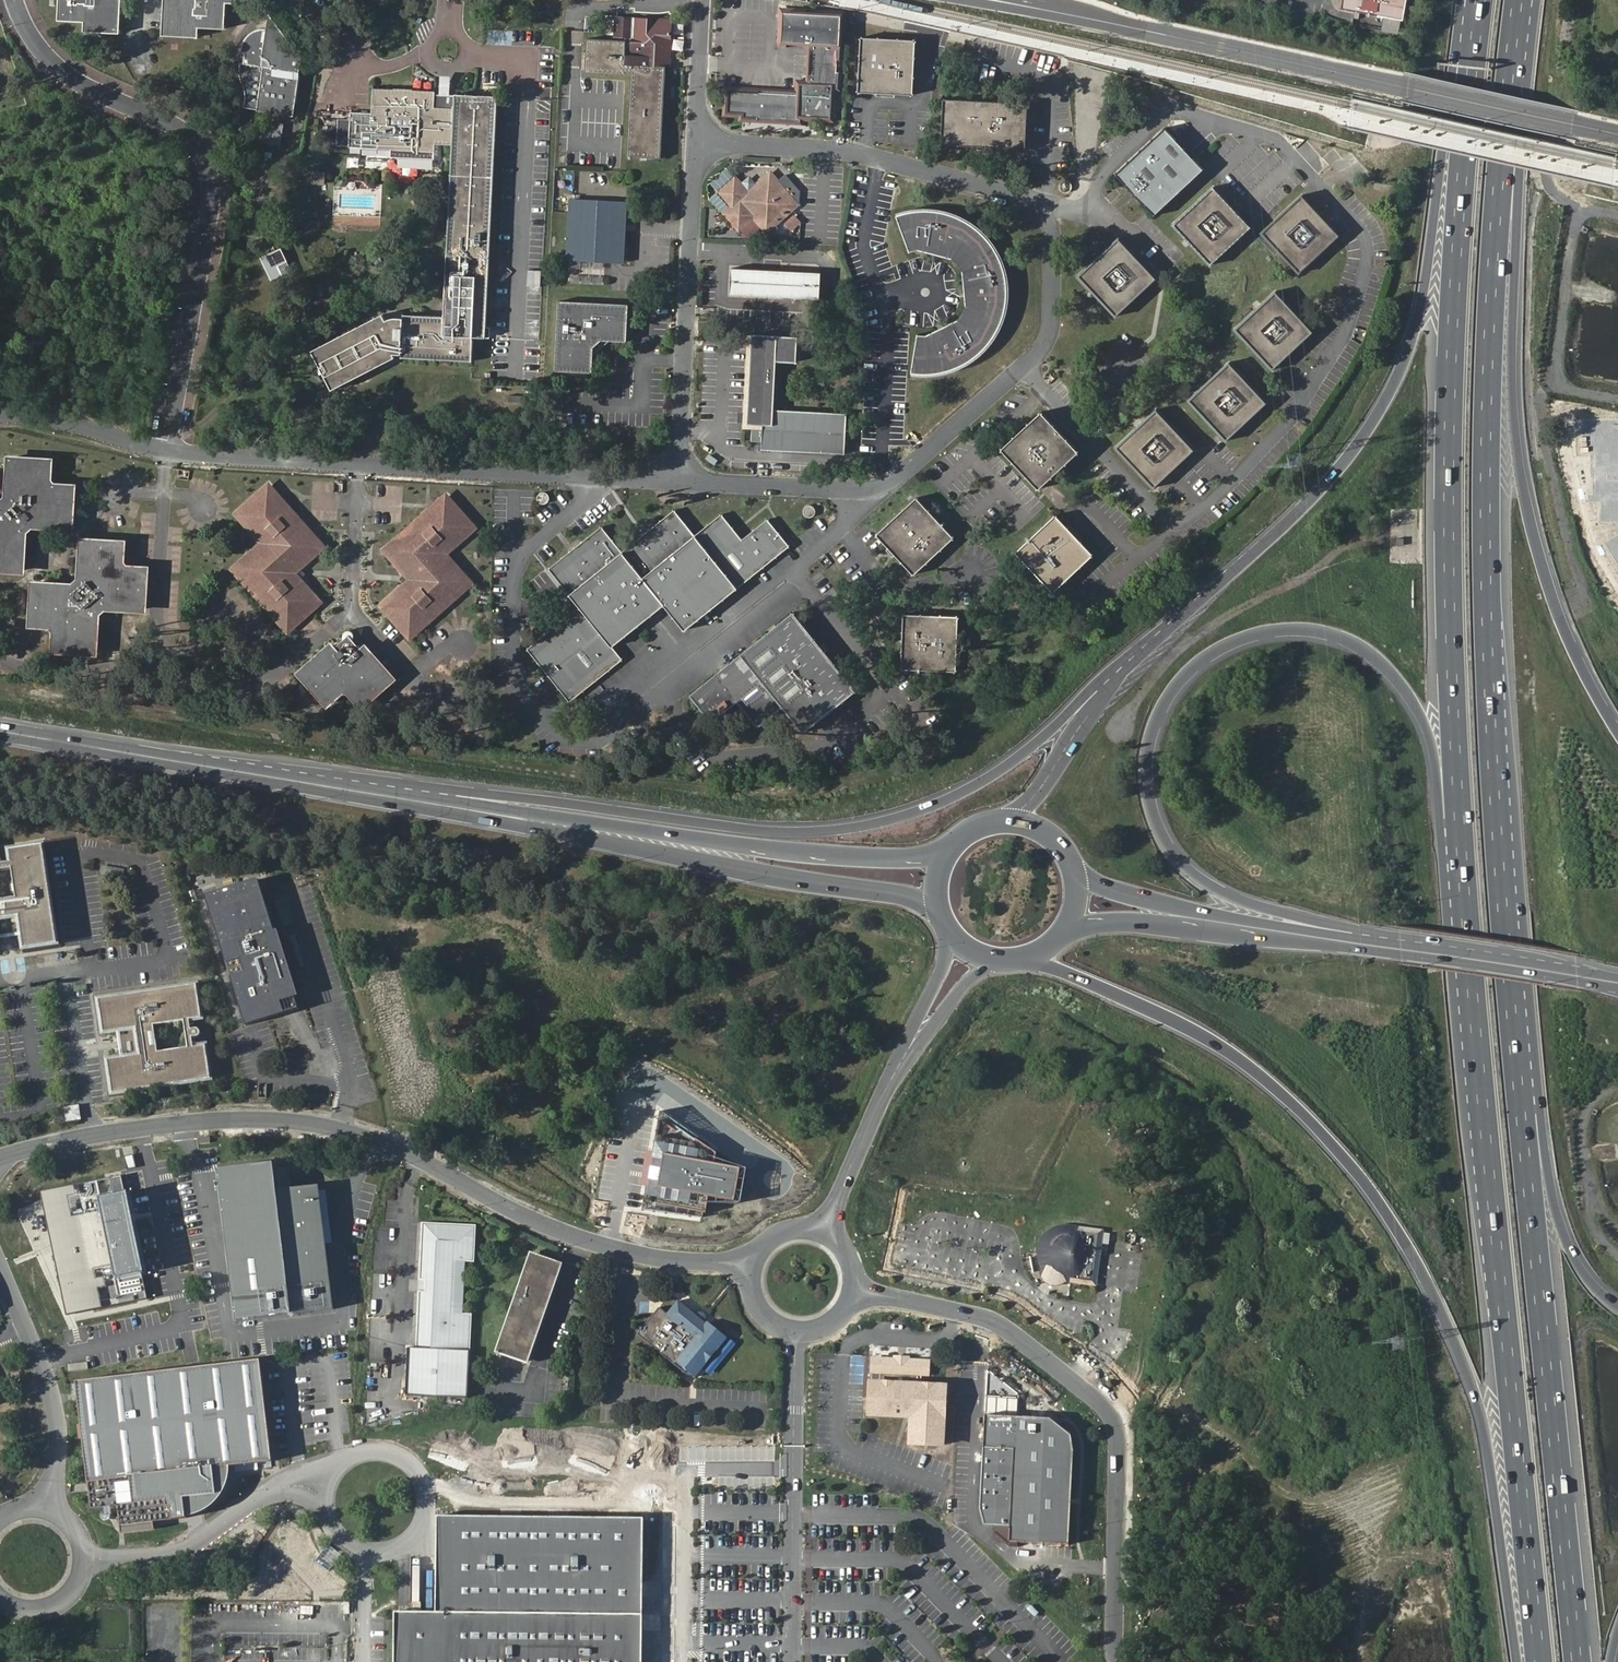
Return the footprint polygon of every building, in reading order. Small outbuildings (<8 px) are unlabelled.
[(58,20),(84,21),(84,31),(120,32),(121,0),(59,0),(58,20)] [(163,35),(198,36),(198,27),(224,28),(226,2),(235,2),(236,0),(164,0),(163,35)] [(1342,11),(1404,23),(1408,0),(1344,0),(1342,11)] [(241,106),(255,109),(292,115),(301,57),(270,12),(267,26),(263,26),(255,27),(244,40),(244,50),(242,61),(239,67),(241,73),(244,81),(245,87),(246,95),(244,103),(241,106)] [(722,89),(722,105),(726,112),(735,112),(735,116),(837,121),(844,16),(784,12),(782,45),(810,47),(808,80),(794,92),(722,89)] [(628,74),(624,158),(655,159),(660,64),(664,65),(667,23),(609,21),(608,42),(582,41),(580,76),(621,78),(621,74),(628,74)] [(864,38),(863,92),(915,93),(916,39),(864,38)] [(451,94),(452,75),(441,75),(441,94),(451,94)] [(488,337),(499,96),(451,94),(441,94),(436,93),(436,91),(373,88),(372,113),(351,112),(349,147),(392,149),(392,157),(435,159),(435,143),(454,144),(445,316),(405,315),(405,318),(394,317),(387,320),(384,314),(312,351),(332,391),(397,358),(395,354),(403,354),(402,358),(474,361),(475,337),(488,337)] [(943,98),(941,142),(1024,146),(1026,102),(943,98)] [(255,119),(252,138),(275,142),(278,122),(255,119)] [(1162,131),(1120,174),(1155,209),(1198,166),(1162,131)] [(311,184),(323,185),(325,172),(312,171),(311,184)] [(747,194),(741,188),(734,180),(719,194),(732,209),(725,215),(737,227),(751,214),(765,229),(794,202),(768,175),(754,188),(747,194)] [(748,181),(741,188),(747,194),(754,188),(748,181)] [(1214,184),(1177,221),(1214,257),(1251,220),(1214,184)] [(1303,195),(1267,230),(1302,265),(1338,230),(1303,195)] [(571,201),(568,261),(616,263),(619,203),(571,201)] [(1002,267),(998,257),(993,248),(981,234),(972,227),(962,221),(953,216),(944,214),(935,212),(925,211),(916,212),(905,214),(896,217),(909,253),(918,251),(952,259),(962,272),(966,307),(959,319),(925,335),(916,333),(911,373),(921,374),(931,374),(940,372),(948,370),(956,367),(966,363),(976,356),(983,349),(990,341),(994,334),(999,325),(1002,318),(1005,304),(1006,294),(1005,280),(1002,267)] [(791,232),(802,223),(795,214),(784,224),(791,232)] [(1118,242),(1082,278),(1116,312),(1151,276),(1118,242)] [(732,271),(731,295),(820,300),(822,276),(732,271)] [(1277,291),(1242,327),(1275,360),(1311,325),(1277,291)] [(628,341),(631,306),(561,301),(557,370),(585,372),(589,370),(595,369),(596,346),(603,339),(628,341)] [(709,319),(697,319),(696,329),(709,329),(709,319)] [(754,335),(748,422),(755,423),(754,440),(763,441),(763,448),(843,453),(846,412),(775,407),(779,360),(796,362),(798,338),(754,335)] [(1229,363),(1190,402),(1229,441),(1268,401),(1229,363)] [(1158,412),(1119,451),(1157,488),(1195,450),(1158,412)] [(1003,451),(1040,492),(1081,455),(1044,413),(1003,451)] [(21,568),(23,530),(29,525),(70,526),(72,487),(54,486),(49,480),(50,461),(10,459),(8,499),(2,505),(0,504),(0,567),(21,568)] [(266,544),(236,571),(290,629),(320,602),(292,573),(322,545),(267,486),(237,513),(266,544)] [(550,497),(549,495),(548,493),(546,491),(543,491),(541,491),(539,493),(538,495),(537,497),(537,500),(539,502),(541,503),(543,504),(546,503),(548,502),(549,500),(550,497)] [(876,530),(913,571),(955,534),(918,494),(876,530)] [(382,550),(409,580),(380,608),(407,637),(466,582),(438,553),(469,525),(441,495),(382,550)] [(551,565),(583,605),(532,645),(574,697),(624,657),(613,643),(667,600),(687,625),(790,543),(771,518),(747,537),(725,510),(698,531),(677,505),(625,547),(605,522),(551,565)] [(816,511),(815,508),(814,507),(811,505),(809,505),(806,506),(804,509),(804,510),(804,512),(804,513),(805,515),(806,516),(809,516),(810,516),(812,516),(813,516),(814,515),(815,514),(815,513),(816,511)] [(1014,547),(1049,589),(1094,551),(1058,509),(1014,547)] [(1003,521),(1016,529),(1021,521),(1007,513),(1003,521)] [(34,581),(32,621),(52,622),(56,627),(55,646),(95,648),(96,609),(103,603),(143,605),(145,565),(126,564),(121,559),(122,539),(82,538),(81,578),(75,583),(34,581)] [(788,607),(687,692),(711,720),(735,700),(756,725),(781,704),(802,729),(854,685),(788,607)] [(903,616),(901,670),(956,672),(957,617),(903,616)] [(301,676),(327,703),(345,687),(361,704),(388,678),(361,650),(345,665),(329,648),(301,676)] [(20,916),(26,949),(58,944),(44,845),(10,850),(12,862),(2,863),(1,860),(0,858),(0,919),(20,916)] [(275,931),(258,879),(206,896),(227,963),(241,958),(245,972),(231,977),(246,1025),(285,1013),(282,1002),(299,996),(279,930),(275,931)] [(194,1047),(193,1037),(199,1035),(200,1032),(197,1028),(192,1029),(190,1019),(202,1018),(196,984),(100,1000),(106,1032),(137,1027),(141,1055),(108,1060),(113,1093),(211,1078),(206,1045),(194,1047)] [(79,1105),(63,1107),(65,1123),(81,1121),(79,1105)] [(644,1204),(704,1216),(708,1199),(733,1205),(740,1171),(714,1166),(715,1156),(688,1137),(678,1134),(659,1122),(652,1154),(649,1153),(643,1188),(646,1188),(644,1204)] [(273,1164),(218,1171),(237,1321),(334,1310),(319,1186),(292,1189),(277,1191),(274,1169),(273,1164)] [(289,1167),(274,1169),(277,1191),(292,1189),(289,1167)] [(194,1180),(178,1182),(182,1216),(199,1214),(194,1180)] [(1102,1231),(1068,1227),(1058,1228),(1049,1234),(1045,1238),(1042,1245),(1040,1259),(1043,1265),(1041,1266),(1042,1274),(1046,1278),(1050,1282),(1055,1283),(1060,1283),(1062,1282),(1063,1279),(1094,1284),(1102,1231)] [(474,1271),(476,1234),(424,1231),(421,1288),(427,1289),(427,1301),(420,1301),(417,1357),(409,1357),(406,1404),(467,1407),(472,1323),(454,1322),(457,1269),(474,1271)] [(64,1275),(71,1309),(147,1295),(143,1274),(123,1278),(120,1263),(108,1265),(106,1252),(81,1257),(83,1271),(64,1275)] [(546,1298),(558,1263),(535,1256),(530,1272),(527,1273),(506,1337),(508,1341),(502,1356),(525,1362),(541,1314),(543,1315),(549,1299),(546,1298)] [(660,1307),(638,1334),(675,1363),(676,1362),(696,1378),(729,1339),(708,1321),(707,1323),(679,1300),(668,1313),(660,1307)] [(260,1358),(75,1380),(90,1507),(116,1504),(118,1524),(152,1520),(186,1516),(185,1515),(183,1497),(216,1493),(213,1467),(229,1465),(272,1460),(260,1358)] [(910,1358),(895,1358),(894,1361),(895,1361),(898,1363),(897,1365),(906,1366),(906,1364),(909,1361),(910,1361),(910,1358)] [(894,1361),(873,1360),(872,1373),(880,1374),(880,1384),(871,1384),(870,1416),(925,1418),(925,1428),(912,1427),(911,1445),(943,1446),(946,1388),(922,1386),(922,1376),(929,1376),(930,1362),(910,1361),(909,1361),(906,1364),(906,1366),(897,1365),(898,1363),(895,1361),(894,1361)] [(1049,1419),(985,1416),(980,1509),(984,1525),(997,1526),(1010,1526),(1010,1542),(1069,1545),(1074,1451),(1072,1435),(1049,1419)] [(229,1465),(213,1467),(216,1493),(183,1497),(185,1515),(191,1520),(197,1518),(207,1514),(215,1508),(220,1502),(225,1496),(229,1488),(231,1479),(229,1465)] [(636,1520),(430,1516),(430,1613),(389,1612),(389,1661),(634,1661),(636,1520)] [(152,1520),(118,1524),(122,1538),(155,1534),(152,1520)] [(1010,1526),(997,1526),(996,1533),(1010,1542),(1010,1526)]
